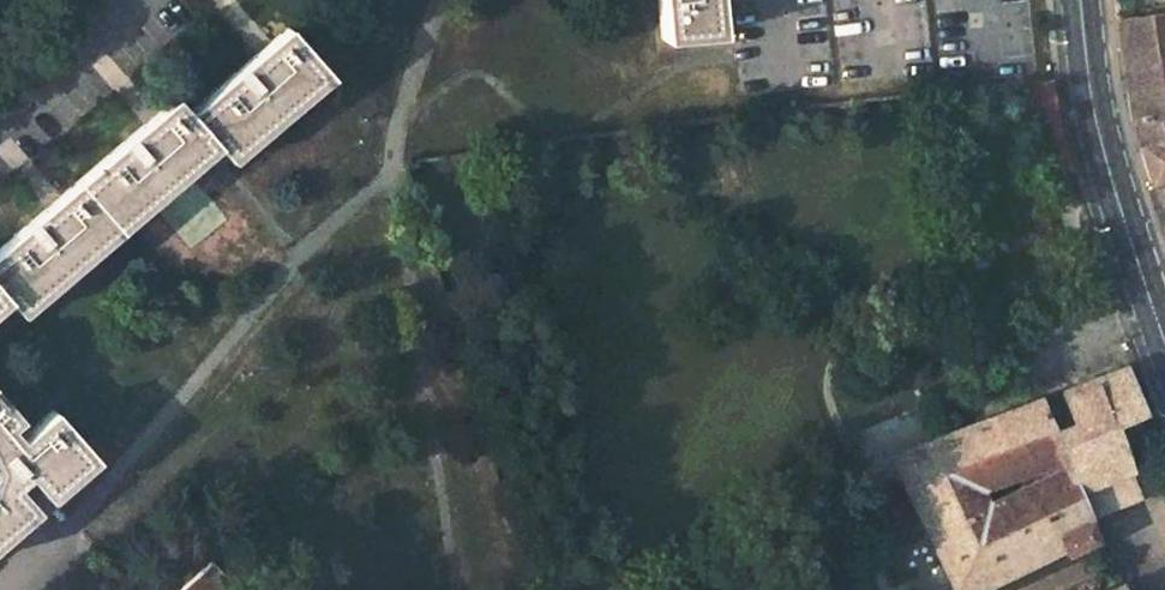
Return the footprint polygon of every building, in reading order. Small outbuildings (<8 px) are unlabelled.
[(662,39),(718,34),(715,0),(658,0),(662,39)] [(1164,119),(1164,16),(1124,23),(1132,84),(1141,140),(1157,193),(1160,193),(1164,209),(1164,119)] [(286,27),(187,112),(174,96),(69,187),(0,247),(0,292),(14,309),(210,139),(225,155),(323,70),(286,27)] [(1010,82),(1031,170),(1069,161),(1060,132),(1052,78),(1010,82)] [(1004,282),(1014,310),(1059,293),(1049,265),(1004,282)] [(893,456),(957,589),(978,589),(1062,547),(1065,553),(1094,538),(1087,520),(1140,498),(1122,453),(1111,425),(1141,412),(1124,366),(1061,391),(1073,428),(1052,436),(1038,399),(893,456)] [(28,501),(13,483),(24,474),(40,491),(87,451),(50,408),(17,436),(8,425),(18,416),(0,395),(0,526),(28,501)] [(1122,453),(1150,441),(1139,413),(1111,425),(1122,453)] [(212,563),(181,589),(235,589),(212,563)]
